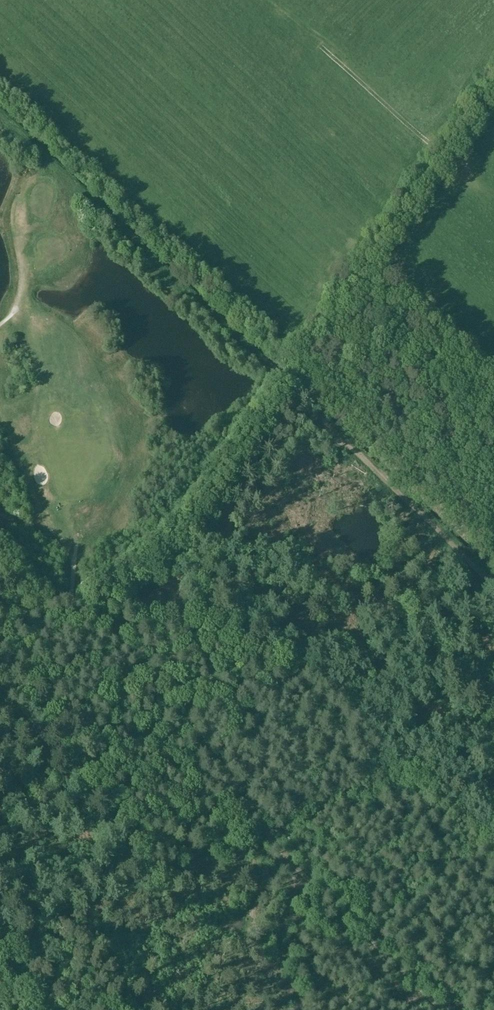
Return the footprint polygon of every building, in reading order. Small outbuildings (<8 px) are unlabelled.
[(38,470),(35,482),(44,485),(47,473),(38,470)]
